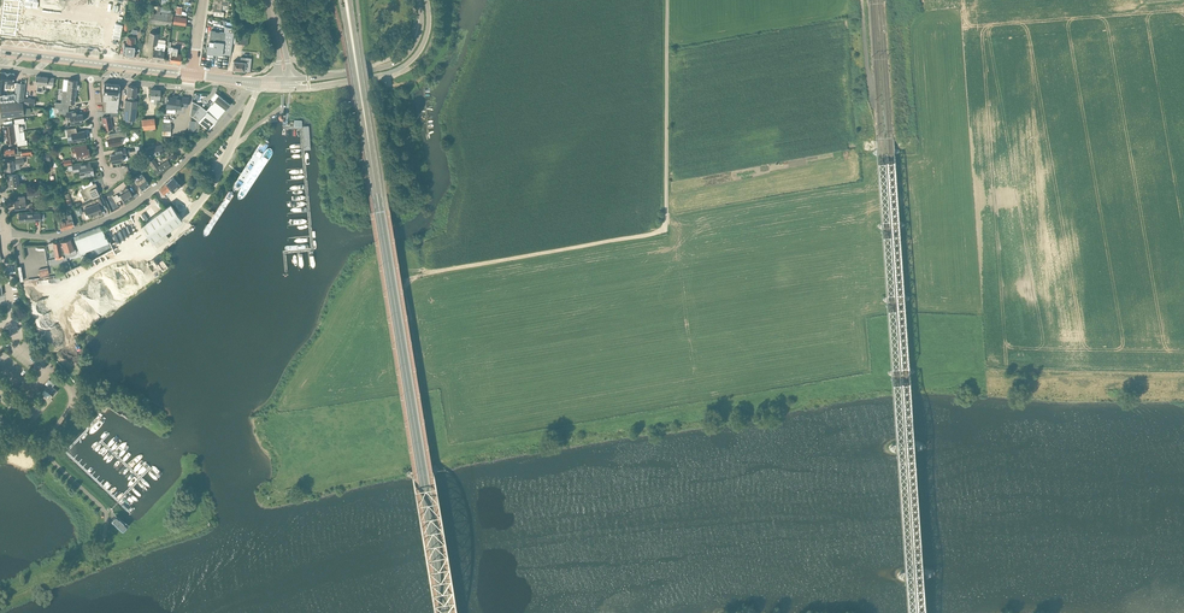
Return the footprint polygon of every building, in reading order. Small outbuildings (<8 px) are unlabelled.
[(3,30),(98,44),(100,28),(25,17),(23,26),(18,25),(21,0),(7,0),(3,30)] [(214,11),(213,15),(223,16),(224,12),(220,11),(221,5),(228,6),(229,0),(214,0),(212,11),(214,11)] [(160,12),(160,6),(152,4),(151,10),(150,9),(148,22),(171,25),(172,16),(173,14),(160,12)] [(160,12),(173,14),(173,13),(173,10),(160,8),(161,6),(160,6),(160,12)] [(185,26),(186,19),(174,17),(173,24),(185,26)] [(125,20),(123,29),(129,30),(131,21),(125,20)] [(232,43),(234,30),(235,27),(225,26),(224,32),(210,31),(207,52),(222,54),(222,53),(230,54),(232,43)] [(234,30),(232,43),(247,45),(248,32),(234,30)] [(164,50),(164,47),(165,48),(166,42),(158,41),(159,33),(150,31),(148,44),(156,45),(156,46),(155,45),(155,49),(153,49),(152,58),(163,60),(164,50)] [(127,43),(124,43),(123,54),(136,55),(137,44),(134,44),(135,37),(127,36),(127,43)] [(167,53),(171,53),(170,61),(180,62),(181,54),(177,53),(178,47),(173,47),(168,46),(167,53)] [(245,61),(245,57),(241,57),(241,61),(234,60),(233,69),(244,70),(245,62),(245,61)] [(0,102),(0,105),(1,117),(24,114),(23,103),(25,83),(16,82),(15,93),(7,94),(8,90),(7,90),(7,89),(12,89),(12,84),(13,84),(14,73),(0,72),(0,101),(0,102)] [(36,76),(35,83),(37,83),(36,91),(38,92),(37,95),(42,96),(42,92),(43,92),(43,85),(47,85),(53,86),(54,78),(48,77),(36,76)] [(55,107),(59,107),(68,108),(68,107),(69,102),(75,102),(76,90),(79,90),(80,89),(80,85),(79,84),(77,83),(77,80),(68,79),(67,91),(63,91),(62,103),(56,102),(55,107)] [(104,82),(103,92),(105,92),(119,93),(120,84),(119,84),(104,82)] [(135,101),(135,96),(136,96),(137,87),(128,86),(127,95),(128,95),(128,100),(126,100),(124,119),(136,121),(138,101),(135,101)] [(151,99),(155,99),(154,104),(159,104),(159,98),(160,98),(160,89),(151,89),(150,97),(151,97),(151,99)] [(105,92),(104,100),(107,101),(106,111),(112,112),(118,112),(120,93),(119,93),(105,92)] [(226,109),(230,104),(219,94),(214,100),(216,101),(207,111),(201,106),(192,101),(191,112),(190,114),(209,129),(212,125),(217,119),(217,118),(225,108),(226,109)] [(188,106),(189,97),(177,96),(177,98),(168,97),(167,107),(181,109),(181,105),(188,106)] [(24,97),(23,104),(24,104),(24,105),(27,106),(27,105),(34,106),(35,98),(24,97)] [(59,107),(58,113),(67,114),(68,120),(71,119),(72,123),(84,121),(82,113),(77,114),(77,110),(68,112),(68,108),(59,107)] [(110,115),(102,117),(104,129),(113,127),(110,115)] [(5,134),(19,132),(18,123),(25,122),(24,118),(14,119),(15,124),(4,125),(5,134)] [(155,118),(142,119),(142,129),(150,128),(155,128),(156,127),(155,118)] [(80,141),(80,140),(86,139),(86,137),(87,136),(86,133),(85,132),(85,130),(77,131),(76,127),(67,129),(68,134),(72,133),(73,141),(78,141),(80,141)] [(306,163),(312,162),(309,129),(303,130),(306,163)] [(110,138),(108,138),(109,146),(122,143),(121,137),(127,136),(126,130),(109,133),(110,138)] [(19,132),(5,134),(6,142),(17,140),(18,145),(27,144),(27,139),(21,140),(19,132)] [(87,148),(86,144),(72,147),(73,152),(77,152),(78,158),(90,156),(89,148),(87,148)] [(162,144),(146,149),(148,156),(147,157),(148,160),(155,170),(158,175),(171,165),(168,160),(159,167),(153,158),(152,155),(164,152),(162,144)] [(18,149),(15,150),(14,147),(4,148),(5,155),(15,154),(19,153),(18,149)] [(116,153),(111,154),(112,162),(124,160),(123,156),(127,155),(126,147),(115,149),(116,153)] [(870,161),(867,161),(867,158),(861,158),(862,173),(870,173),(870,161)] [(24,163),(23,159),(6,161),(7,170),(14,169),(20,168),(19,164),(24,163)] [(91,166),(91,162),(72,165),(74,171),(80,170),(81,177),(95,174),(93,166),(91,166)] [(22,181),(19,182),(18,172),(8,174),(9,185),(22,183),(22,181)] [(142,190),(150,185),(146,179),(143,175),(136,180),(139,184),(142,190)] [(173,177),(159,189),(164,194),(170,189),(171,190),(172,189),(173,191),(180,185),(173,177)] [(99,189),(96,183),(82,189),(85,196),(83,196),(85,201),(99,194),(98,190),(99,189)] [(125,192),(121,195),(118,196),(117,194),(113,196),(117,202),(123,198),(125,201),(133,196),(127,186),(124,189),(125,192)] [(32,199),(32,197),(41,195),(40,190),(27,191),(28,199),(32,199)] [(26,207),(25,196),(17,197),(18,200),(15,200),(16,208),(26,207)] [(98,203),(84,208),(86,213),(88,212),(89,217),(102,212),(98,203)] [(169,238),(165,232),(182,219),(171,203),(141,225),(157,247),(169,238)] [(78,215),(84,213),(81,206),(76,208),(78,215)] [(41,220),(40,213),(19,214),(20,221),(41,220)] [(66,220),(68,228),(75,226),(71,213),(67,214),(68,219),(66,220)] [(68,228),(66,220),(59,222),(61,230),(68,228)] [(106,227),(111,239),(114,238),(115,243),(124,240),(117,223),(106,227)] [(80,252),(108,241),(107,238),(107,237),(102,226),(74,236),(77,245),(77,246),(80,252)] [(61,240),(66,256),(70,255),(69,250),(75,248),(71,237),(61,240)] [(60,241),(49,243),(50,249),(54,248),(55,256),(63,255),(60,241)] [(161,273),(168,266),(160,257),(153,264),(161,273)] [(48,267),(39,269),(40,276),(50,274),(48,267)] [(0,356),(2,358),(4,356),(9,361),(11,358),(4,352),(0,356)] [(55,388),(52,386),(49,383),(47,385),(44,389),(50,394),(55,388)] [(36,420),(47,406),(39,400),(28,414),(36,420)] [(103,423),(97,417),(73,443),(79,449),(103,423)] [(917,440),(896,442),(893,443),(890,446),(889,447),(890,449),(891,450),(892,451),(895,452),(918,450),(920,449),(923,447),(924,445),(923,444),(921,442),(917,440)] [(434,464),(409,468),(408,468),(407,469),(407,470),(407,471),(407,472),(407,473),(408,474),(409,474),(410,474),(435,470),(436,470),(437,469),(437,468),(438,467),(437,466),(437,465),(436,464),(435,464),(434,464)] [(118,520),(117,518),(116,517),(115,517),(113,520),(113,521),(122,529),(122,530),(123,530),(123,529),(126,527),(126,526),(123,524),(124,523),(119,519),(118,520)] [(926,568),(905,569),(901,570),(898,573),(897,575),(898,576),(900,578),(901,578),(904,579),(926,577),(929,576),(932,575),(933,572),(932,571),(929,569),(926,568)]
